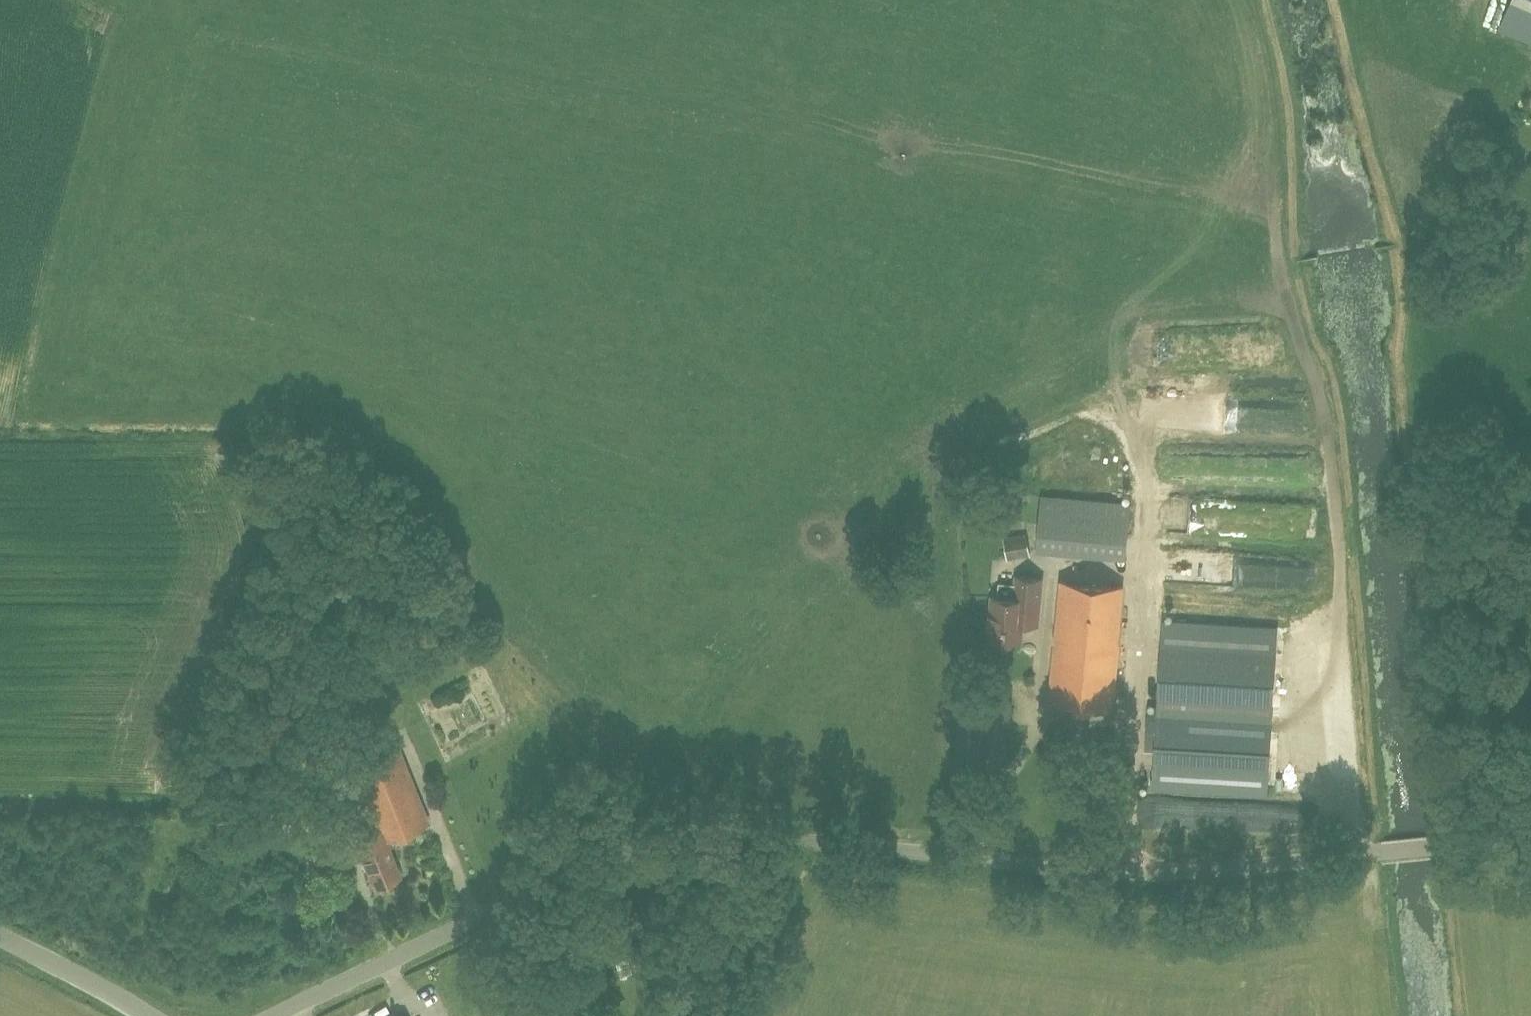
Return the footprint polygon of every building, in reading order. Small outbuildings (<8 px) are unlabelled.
[(1499,28),(1530,41),(1530,0),(1511,0),(1499,28)] [(1042,491),(1037,541),(1125,550),(1130,499),(1042,491)] [(1007,559),(1031,555),(1026,532),(1003,536),(1007,559)] [(1021,624),(1037,625),(1040,578),(1016,576),(1014,598),(992,596),(988,639),(1020,641),(1021,624)] [(1049,702),(1112,708),(1119,642),(1117,641),(1122,585),(1060,580),(1049,702)] [(1146,750),(1155,750),(1153,789),(1267,795),(1277,626),(1163,619),(1158,706),(1149,705),(1146,750)] [(383,842),(385,842),(383,838),(427,821),(398,748),(354,766),(380,830),(378,831),(383,842)] [(399,876),(385,842),(383,842),(378,831),(352,842),(359,858),(362,856),(374,885),(399,876)]
